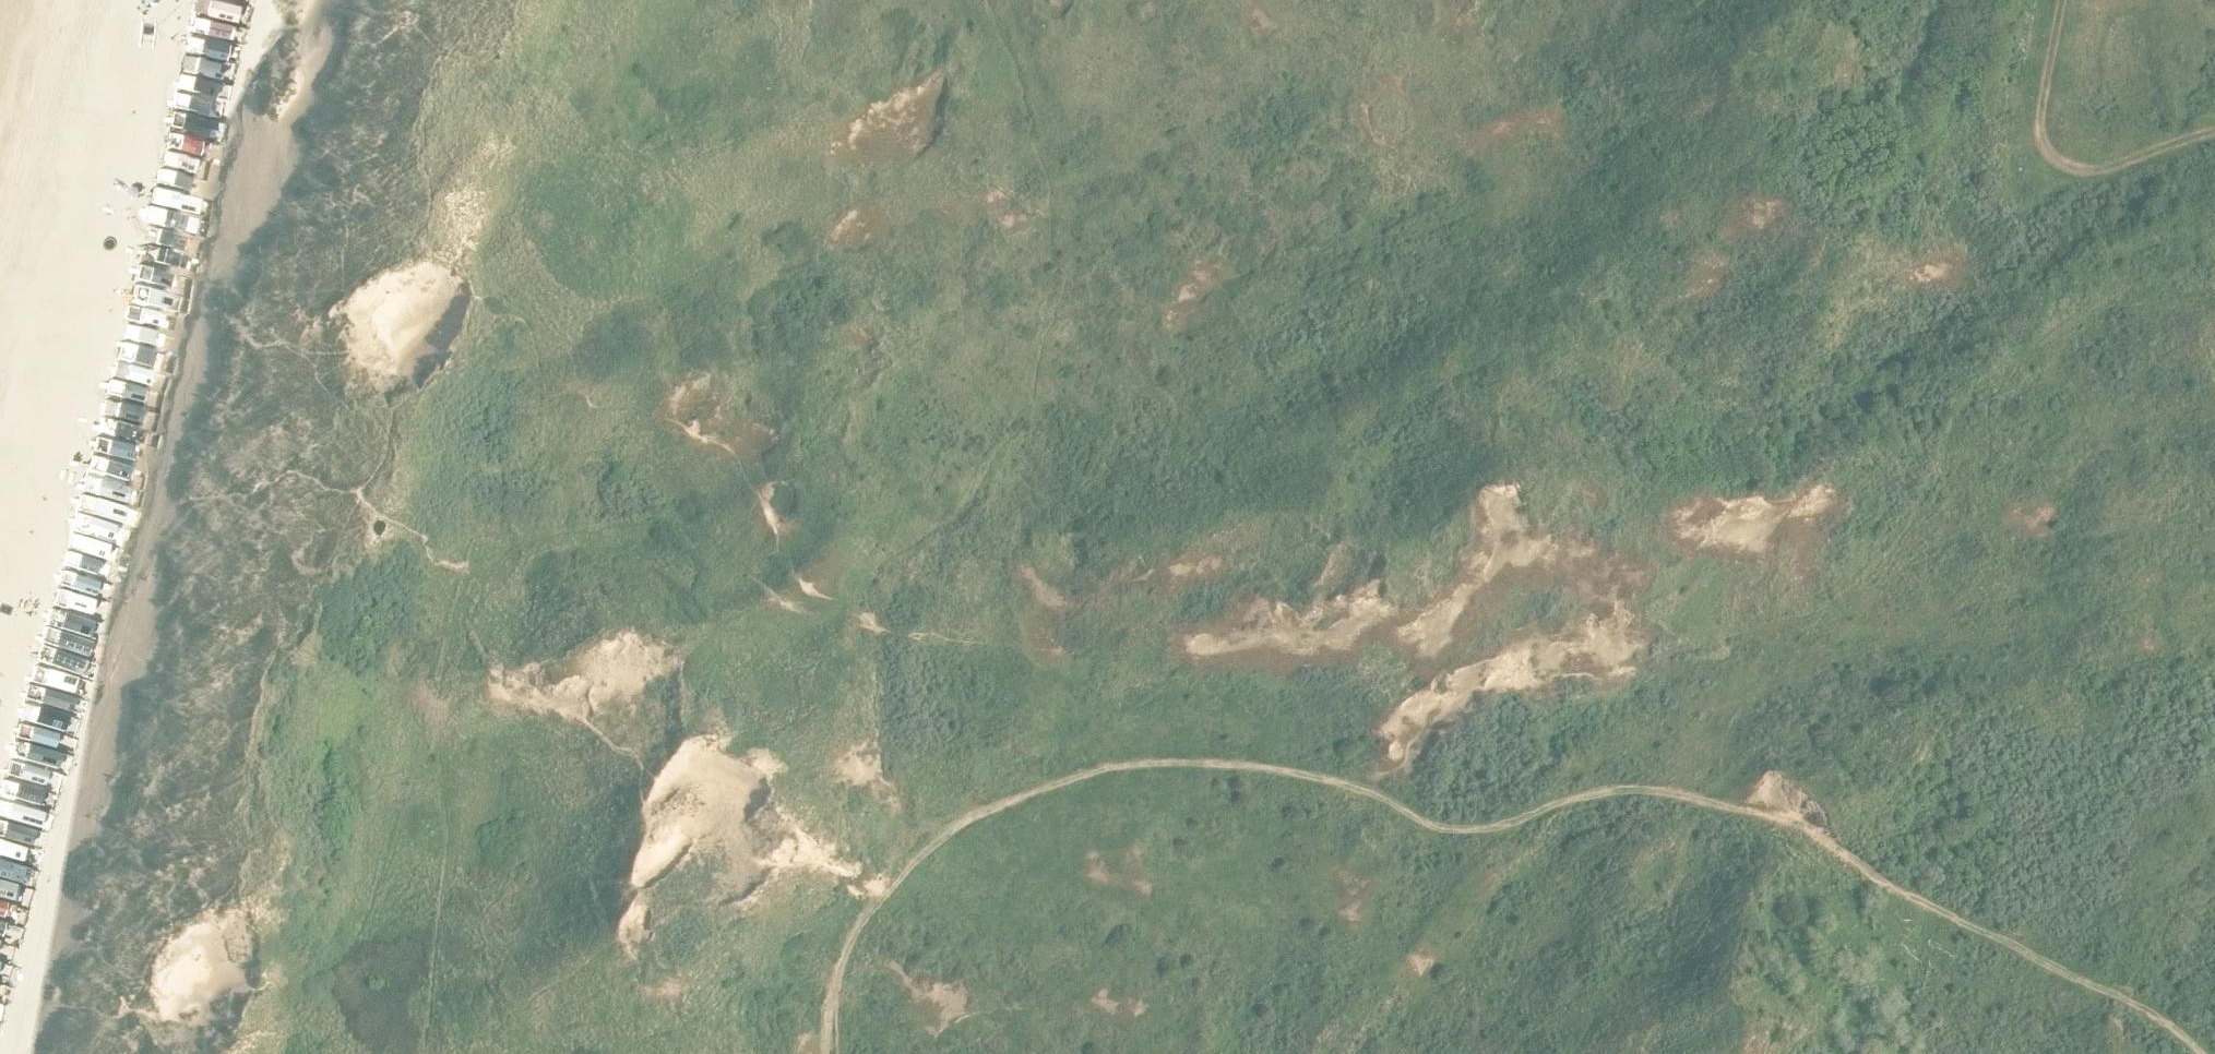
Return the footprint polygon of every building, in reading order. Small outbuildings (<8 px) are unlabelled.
[(224,74),(230,74),(232,56),(203,54),(200,86),(223,88),(224,74)] [(192,125),(215,127),(218,95),(195,93),(192,125)] [(192,107),(181,106),(179,126),(190,127),(192,107)] [(176,127),(143,336),(151,337),(148,357),(173,361),(182,306),(195,308),(201,270),(194,268),(197,247),(205,248),(211,213),(199,211),(203,189),(205,189),(213,133),(176,127)] [(157,359),(147,358),(149,338),(134,337),(131,374),(156,376),(157,359)] [(54,676),(83,686),(100,633),(113,637),(118,621),(88,612),(93,594),(108,599),(116,574),(78,562),(48,656),(59,659),(54,676)] [(14,793),(61,805),(74,754),(67,752),(82,693),(65,688),(67,680),(44,675),(14,793)] [(28,899),(30,885),(0,882),(0,896),(28,899)] [(21,919),(22,900),(0,898),(0,917),(21,919)] [(13,939),(17,924),(0,919),(0,936),(13,939)] [(2,994),(10,963),(0,961),(0,993),(2,994)]
